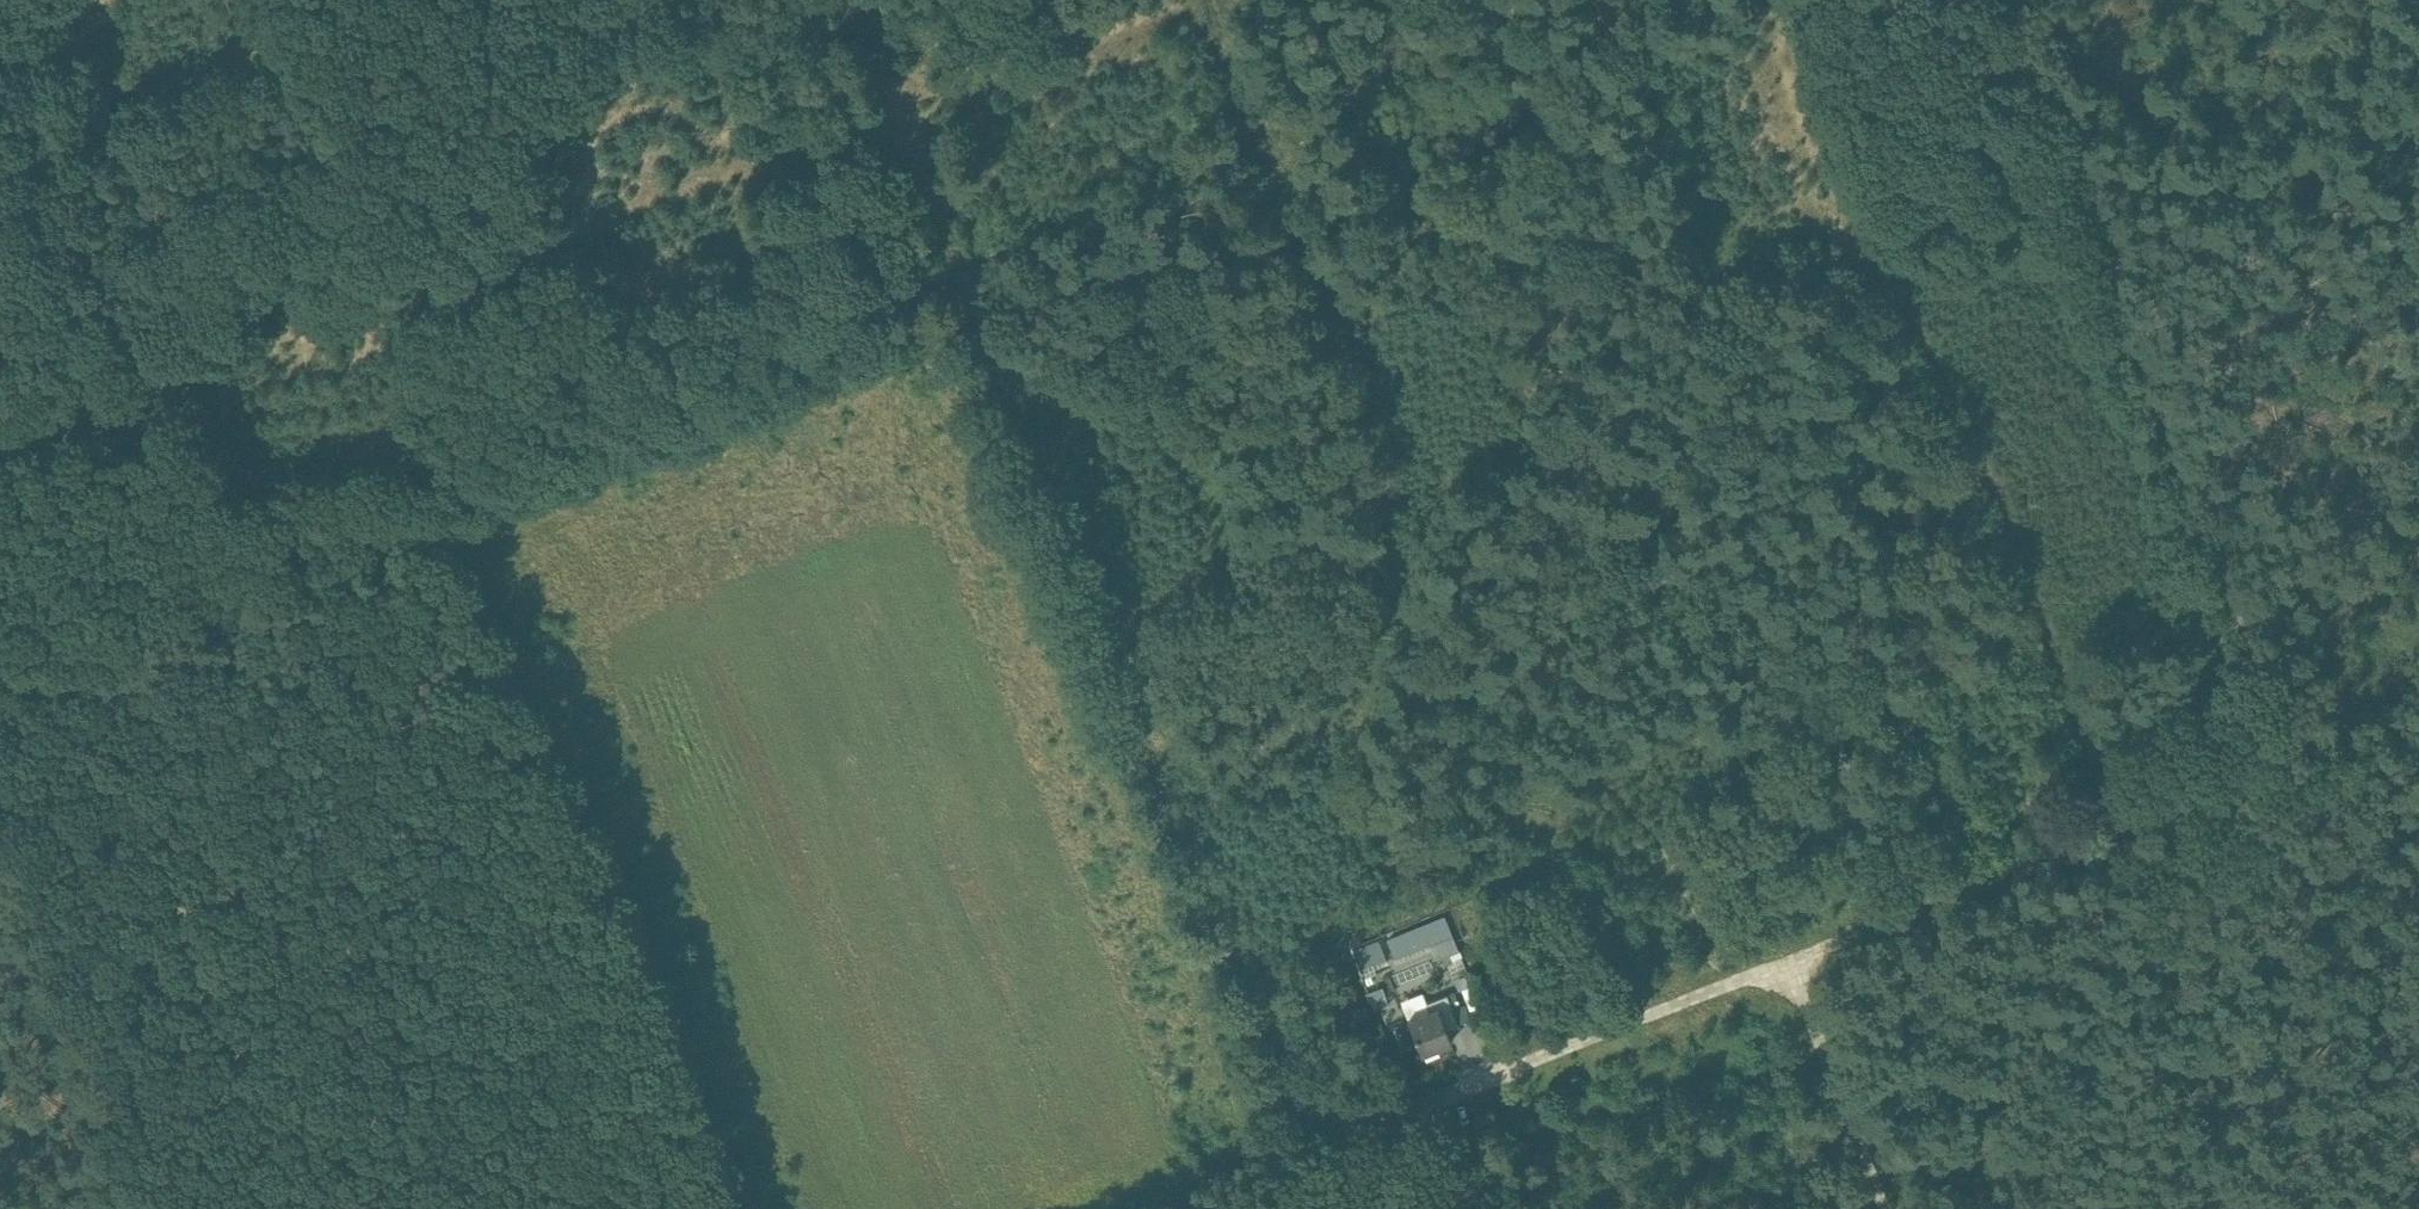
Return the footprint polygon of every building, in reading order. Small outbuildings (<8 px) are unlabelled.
[(1445,917),(1387,940),(1394,958),(1434,942),(1440,955),(1458,948),(1454,939),(1445,917)] [(1379,939),(1355,948),(1363,967),(1386,958),(1379,939)] [(1453,980),(1457,990),(1461,989),(1471,985),(1467,975),(1453,980)] [(1429,1010),(1408,1019),(1422,1053),(1451,1042),(1447,1031),(1460,1026),(1459,1023),(1453,1008),(1447,994),(1426,1002),(1429,1010)] [(1464,1004),(1453,1008),(1459,1023),(1470,1019),(1464,1004)]
